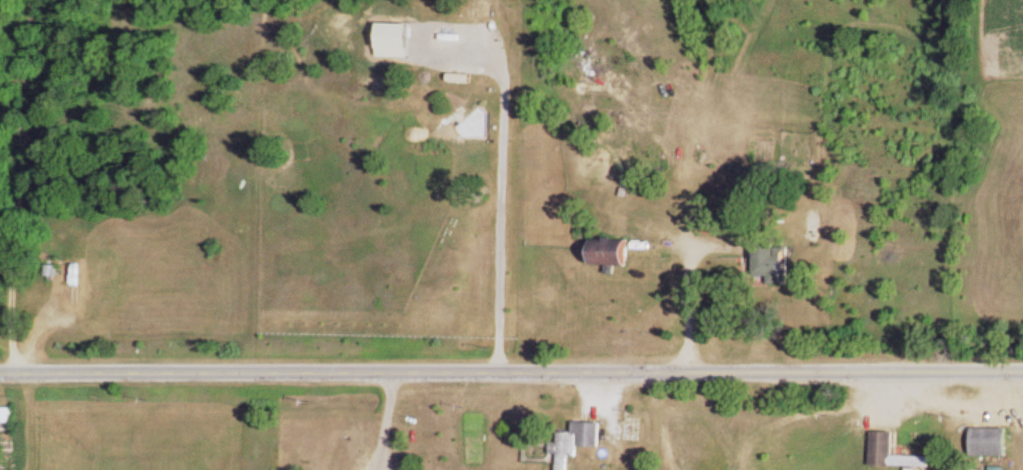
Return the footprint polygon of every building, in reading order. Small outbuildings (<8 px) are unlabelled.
[(632,241),(597,241),(597,268),(632,268),(632,241)] [(772,287),(793,287),(793,248),(758,248),(758,279),(772,279),(772,287)] [(86,265),(76,265),(76,309),(86,309),(86,265)] [(16,411),(0,411),(0,459),(16,459),(16,411)] [(582,460),(582,450),(604,450),(604,426),(577,425),(577,436),(563,436),(562,469),(573,469),(573,460),(582,460)] [(1011,460),(1012,432),(975,432),(975,460),(1011,460)] [(934,460),(897,460),(897,435),(875,435),(875,469),(934,469),(934,460)]
